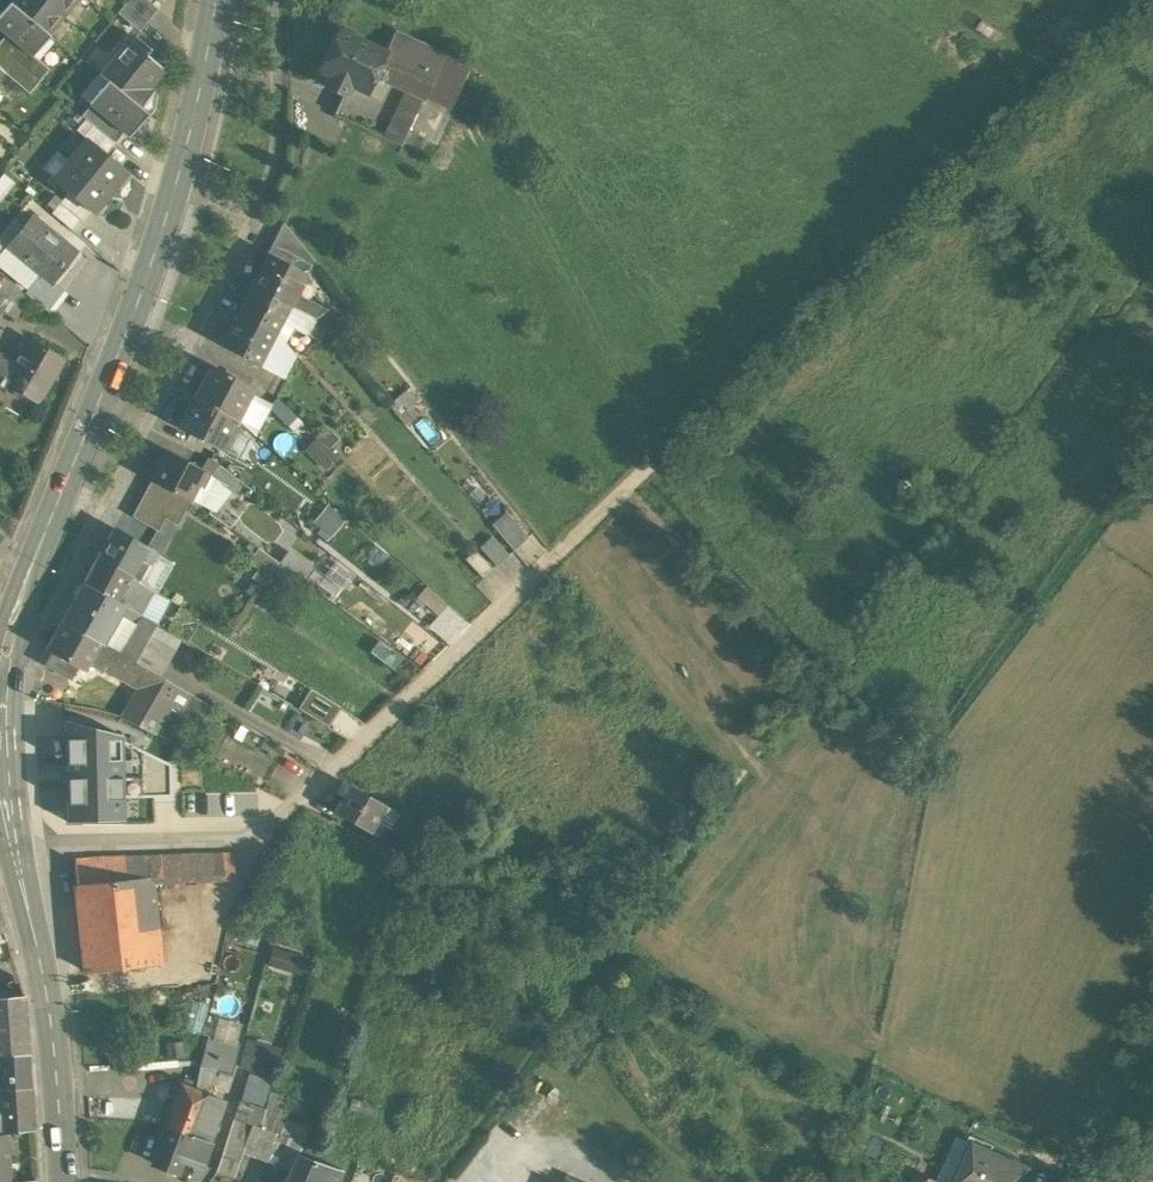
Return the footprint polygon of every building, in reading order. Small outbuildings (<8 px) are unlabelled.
[(45,0),(13,0),(10,3),(10,4),(48,35),(64,16),(45,0)] [(64,16),(77,0),(45,0),(64,16)] [(118,13),(140,31),(158,9),(147,0),(128,0),(118,13)] [(10,4),(10,3),(9,2),(0,13),(0,30),(6,35),(32,57),(33,56),(50,36),(48,35),(10,4)] [(384,50),(337,28),(317,70),(347,83),(364,92),(373,73),(384,50)] [(440,55),(392,33),(384,50),(373,73),(386,79),(404,88),(421,95),(440,55)] [(6,35),(0,42),(0,48),(6,53),(39,80),(48,69),(33,56),(32,57),(6,35)] [(136,37),(128,47),(125,44),(99,75),(106,81),(107,81),(140,108),(153,92),(150,89),(159,78),(155,75),(161,68),(145,54),(150,49),(136,37)] [(6,53),(0,48),(0,68),(4,72),(29,93),(39,80),(6,53)] [(386,79),(373,73),(364,92),(377,98),(386,79)] [(347,83),(328,75),(323,84),(342,93),(347,83)] [(106,81),(88,103),(90,105),(123,132),(129,137),(148,114),(140,108),(107,81),(106,81)] [(404,88),(382,136),(399,144),(421,95),(404,88)] [(123,132),(90,105),(82,116),(85,119),(114,143),(123,132)] [(114,143),(85,119),(76,130),(87,139),(105,154),(114,143)] [(105,154),(87,139),(70,160),(110,192),(127,172),(105,154)] [(110,192),(70,160),(53,180),(90,211),(92,213),(110,192)] [(90,211),(68,193),(59,203),(81,221),(90,211)] [(81,221),(59,203),(51,213),(73,231),(81,221)] [(31,216),(0,255),(0,267),(27,289),(39,274),(52,285),(54,283),(50,279),(72,252),(76,256),(78,253),(31,216)] [(314,260),(284,223),(273,245),(311,265),(314,260)] [(311,265),(273,245),(268,254),(307,273),(311,265)] [(307,273),(268,254),(251,286),(289,306),(295,296),(307,273)] [(289,306),(251,286),(236,315),(275,334),(289,306)] [(0,288),(0,415),(60,328),(0,287),(0,288)] [(324,311),(295,296),(289,306),(315,319),(325,311),(324,311)] [(324,311),(325,311),(315,319),(325,332),(338,321),(327,308),(324,311)] [(275,334),(236,315),(220,346),(258,366),(275,334)] [(255,388),(210,364),(192,397),(237,420),(255,388)] [(237,420),(192,397),(177,424),(223,448),(237,420)] [(324,466),(347,441),(328,424),(306,449),(324,466)] [(201,469),(167,451),(150,482),(189,502),(205,472),(205,471),(201,469)] [(208,458),(201,469),(205,471),(205,472),(230,491),(238,480),(208,458)] [(150,482),(132,516),(158,531),(165,519),(177,525),(189,502),(150,482)] [(314,522),(331,537),(347,518),(330,503),(314,522)] [(506,512),(492,525),(514,550),(528,537),(506,512)] [(154,552),(113,529),(97,559),(131,579),(138,565),(145,569),(154,552)] [(509,555),(491,536),(480,547),(497,566),(509,555)] [(493,569),(475,549),(464,559),(483,579),(493,569)] [(278,566),(256,550),(250,559),(260,566),(272,575),(278,566)] [(178,566),(154,552),(145,569),(138,565),(131,579),(161,595),(178,566)] [(131,579),(97,559),(82,584),(117,603),(122,593),(131,579)] [(272,575),(260,566),(253,575),(266,584),(272,575)] [(300,579),(281,566),(280,567),(278,566),(272,575),(293,589),(300,579)] [(117,603),(82,584),(62,621),(101,643),(117,616),(123,607),(117,603)] [(445,605),(424,586),(415,597),(436,615),(445,605)] [(138,602),(122,593),(117,603),(123,607),(128,610),(143,618),(147,620),(155,606),(141,598),(138,602)] [(123,607),(117,616),(123,619),(128,610),(123,607)] [(143,618),(122,655),(135,663),(156,626),(147,620),(143,618)] [(101,643),(62,621),(46,648),(53,652),(77,666),(85,670),(101,643)] [(160,625),(148,648),(171,659),(183,636),(160,625)] [(402,657),(379,640),(370,652),(394,669),(402,657)] [(122,655),(114,651),(104,669),(139,688),(149,671),(135,663),(122,655)] [(77,666),(53,652),(46,664),(71,677),(77,666)] [(139,688),(122,718),(154,734),(180,689),(149,671),(139,688)] [(337,711),(313,697),(304,711),(328,726),(337,711)] [(65,721),(67,821),(123,820),(123,797),(171,796),(170,764),(122,741),(121,735),(65,721)] [(394,813),(347,786),(333,812),(368,833),(375,821),(379,814),(390,820),(394,813)] [(410,823),(394,813),(390,820),(386,827),(403,836),(410,823)] [(390,820),(379,814),(375,821),(386,827),(390,820)] [(426,833),(410,823),(403,836),(420,845),(426,833)] [(75,862),(86,972),(159,964),(151,887),(234,883),(233,855),(75,862)] [(0,941),(0,960),(11,956),(6,939),(0,941)] [(275,945),(269,964),(305,974),(310,955),(275,945)] [(0,998),(0,1052),(28,1051),(24,996),(0,998)] [(187,1027),(204,1031),(211,1005),(194,1001),(187,1027)] [(241,1067),(277,1073),(282,1042),(247,1036),(241,1067)] [(220,1055),(205,1051),(201,1067),(198,1086),(209,1090),(220,1055)] [(0,1055),(0,1090),(30,1088),(28,1054),(0,1055)] [(195,1081),(185,1077),(182,1085),(191,1089),(195,1081)] [(191,1089),(182,1085),(165,1126),(191,1136),(194,1128),(212,1134),(224,1102),(191,1089)] [(0,1090),(0,1134),(6,1134),(32,1129),(30,1088),(0,1090)] [(191,1136),(165,1126),(151,1161),(167,1168),(176,1171),(181,1159),(199,1167),(212,1134),(194,1128),(191,1136)] [(296,1154),(229,1130),(216,1170),(232,1176),(238,1159),(253,1164),(256,1158),(290,1171),(296,1154)] [(0,1134),(0,1181),(9,1181),(6,1134),(0,1134)] [(975,1144),(957,1181),(1024,1181),(1030,1169),(975,1144)] [(296,1154),(290,1171),(285,1181),(335,1181),(340,1170),(296,1154)] [(176,1171),(167,1168),(164,1175),(173,1179),(176,1171)]
